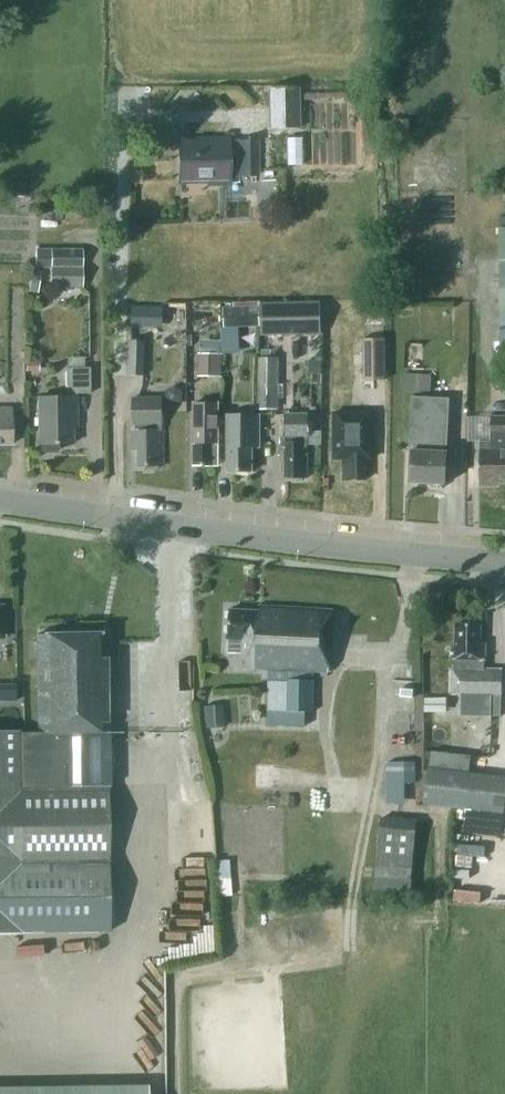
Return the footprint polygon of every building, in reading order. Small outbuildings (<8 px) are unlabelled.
[(299,128),(299,88),(268,88),(268,128),(299,128)] [(254,175),(253,141),(235,141),(235,144),(225,144),(225,140),(207,140),(207,145),(176,145),(177,180),(207,180),(207,183),(226,183),(226,173),(238,173),(239,175),(254,175)] [(11,185),(10,196),(24,196),(25,185),(11,185)] [(47,286),(82,287),(82,250),(42,250),(42,266),(47,266),(47,286)] [(28,292),(37,293),(40,271),(31,269),(28,292)] [(320,303),(261,304),(262,336),(320,335),(320,320),(320,303)] [(133,327),(164,328),(165,307),(134,306),(133,327)] [(224,308),(225,327),(261,326),(260,306),(224,308)] [(349,308),(349,335),(389,336),(389,309),(349,308)] [(130,374),(143,374),(143,339),(130,338),(130,374)] [(363,339),(363,380),(386,380),(386,338),(363,339)] [(199,375),(223,376),(223,353),(199,353),(199,375)] [(258,358),(258,412),(276,412),(276,358),(258,358)] [(38,362),(25,362),(25,372),(38,371),(38,362)] [(41,449),(43,452),(55,451),(57,449),(57,444),(72,443),(71,416),(75,416),(75,397),(74,393),(89,393),(89,368),(66,368),(65,397),(37,397),(38,444),(41,444),(41,449)] [(402,390),(431,391),(432,374),(403,373),(402,390)] [(410,482),(446,483),(449,451),(444,451),(449,398),(413,396),(411,446),(413,446),(412,450),(410,482)] [(134,430),(132,430),(132,450),(139,450),(139,465),(164,465),(163,429),(162,429),(161,397),(133,398),(134,430)] [(366,458),(370,458),(370,431),(364,431),(364,414),(353,414),(353,401),(338,401),(338,432),(344,432),(344,479),(366,479),(366,458)] [(194,465),(218,465),(218,434),(218,416),(217,402),(194,403),(194,417),(194,465)] [(11,444),(10,408),(0,408),(0,444),(11,444)] [(228,435),(228,471),(252,471),(252,447),(259,447),(259,414),(228,414),(228,435)] [(308,431),(309,431),(308,414),(286,414),(286,446),(281,446),(281,460),(286,460),(286,477),(307,477),(307,447),(308,447),(308,431)] [(491,416),(491,435),(497,435),(497,442),(480,441),(480,485),(497,485),(497,482),(504,482),(504,416),(491,416)] [(229,639),(228,652),(242,652),(242,668),(269,669),(268,710),(305,711),(313,711),(314,671),(329,672),(332,610),(258,606),(258,611),(230,609),(229,639)] [(451,693),(491,694),(491,716),(501,716),(502,669),(484,669),(484,660),(485,660),(485,642),(481,642),(481,624),(456,623),(456,647),(451,647),(451,659),(455,659),(455,668),(451,668),(451,693)] [(19,932),(19,931),(109,931),(107,636),(36,637),(37,733),(18,733),(18,732),(0,732),(0,932),(19,932)] [(21,698),(21,683),(0,683),(0,699),(21,698)] [(424,697),(424,711),(441,711),(441,697),(424,697)] [(221,705),(204,706),(205,720),(222,719),(221,705)] [(427,800),(504,809),(504,807),(504,773),(470,769),(471,755),(431,751),(430,764),(431,765),(427,800)] [(415,783),(415,761),(387,762),(387,783),(415,783)] [(381,888),(420,889),(422,818),(383,817),(381,888)]
